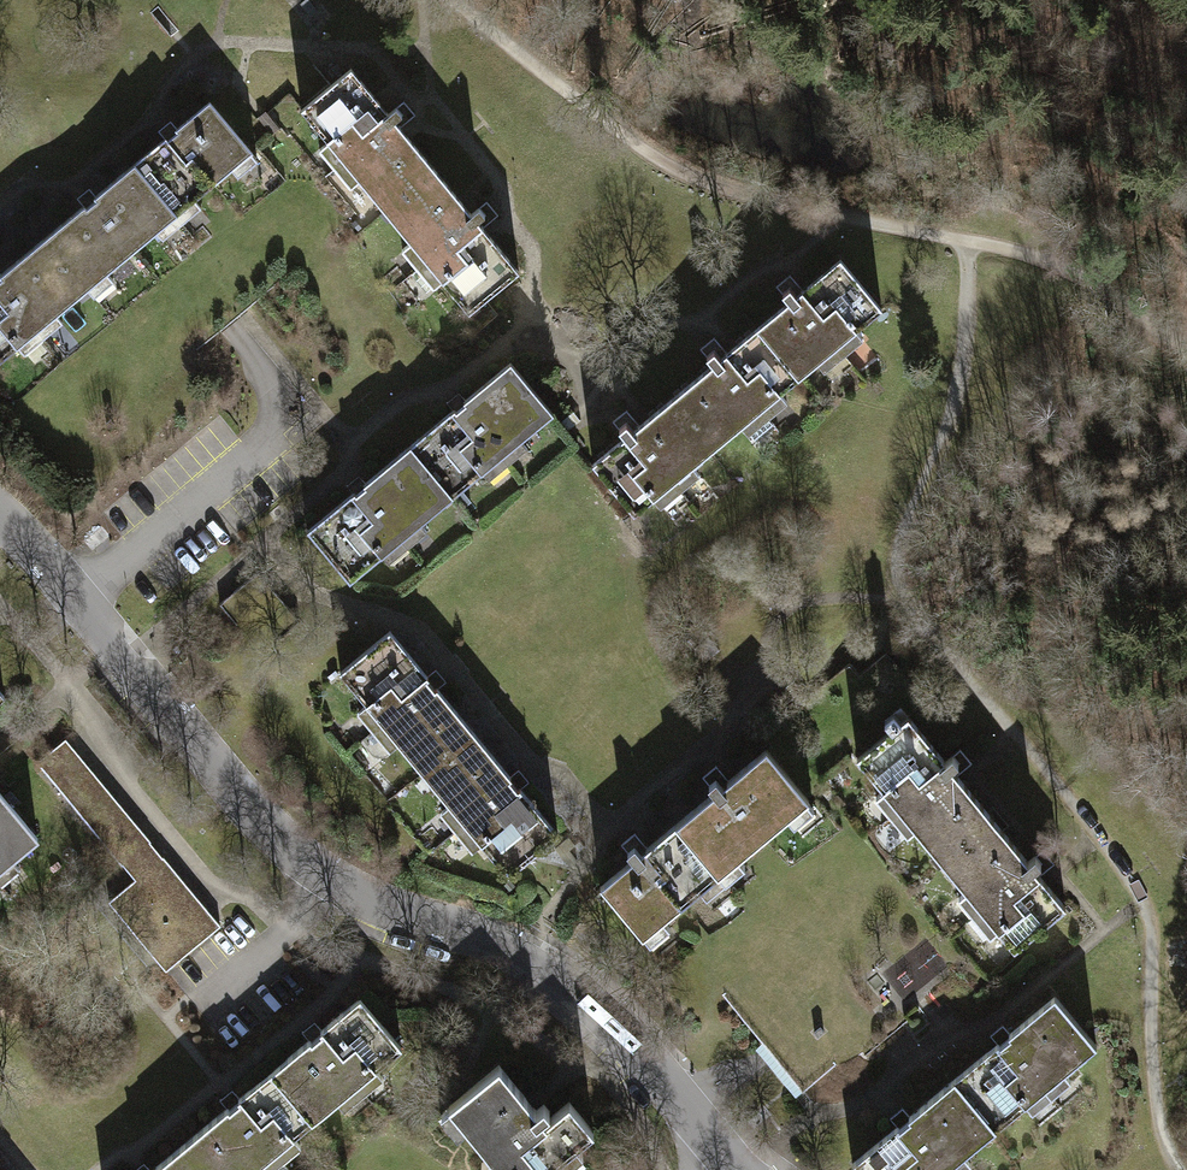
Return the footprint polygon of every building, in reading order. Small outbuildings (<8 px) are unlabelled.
[(306,112),(471,307),(515,269),(350,75),(306,112)] [(252,141),(210,92),(124,164),(165,213),(252,141)] [(165,213),(124,164),(35,238),(77,287),(165,213)] [(77,287),(35,238),(0,267),(0,352),(77,287)] [(614,444),(661,502),(893,317),(845,258),(614,444)] [(517,359),(313,528),(357,580),(560,412),(517,359)] [(558,824),(392,635),(340,680),(507,869),(558,824)] [(1069,901),(907,705),(853,750),(1014,945),(1069,901)] [(776,738),(603,877),(651,936),(824,797),(776,738)] [(164,971),(215,929),(59,742),(32,765),(102,849),(130,882),(103,905),(160,974),(164,971)] [(31,848),(0,811),(0,874),(31,848)] [(911,1169),(951,1169),(1099,1042),(1054,991),(884,1138),(911,1169)] [(265,1081),(307,1131),(372,1077),(396,1057),(354,1006),(317,1038),(265,1081)] [(434,1114),(450,1134),(460,1126),(486,1158),(477,1166),(481,1169),(542,1169),(551,1163),(556,1169),(560,1169),(579,1155),(571,1145),(587,1132),(564,1104),(545,1119),(539,1111),(533,1116),(493,1066),(434,1114)] [(190,1143),(212,1169),(260,1169),(289,1146),(307,1131),(265,1081),(236,1105),(190,1143)] [(190,1143),(158,1169),(212,1169),(190,1143)]
